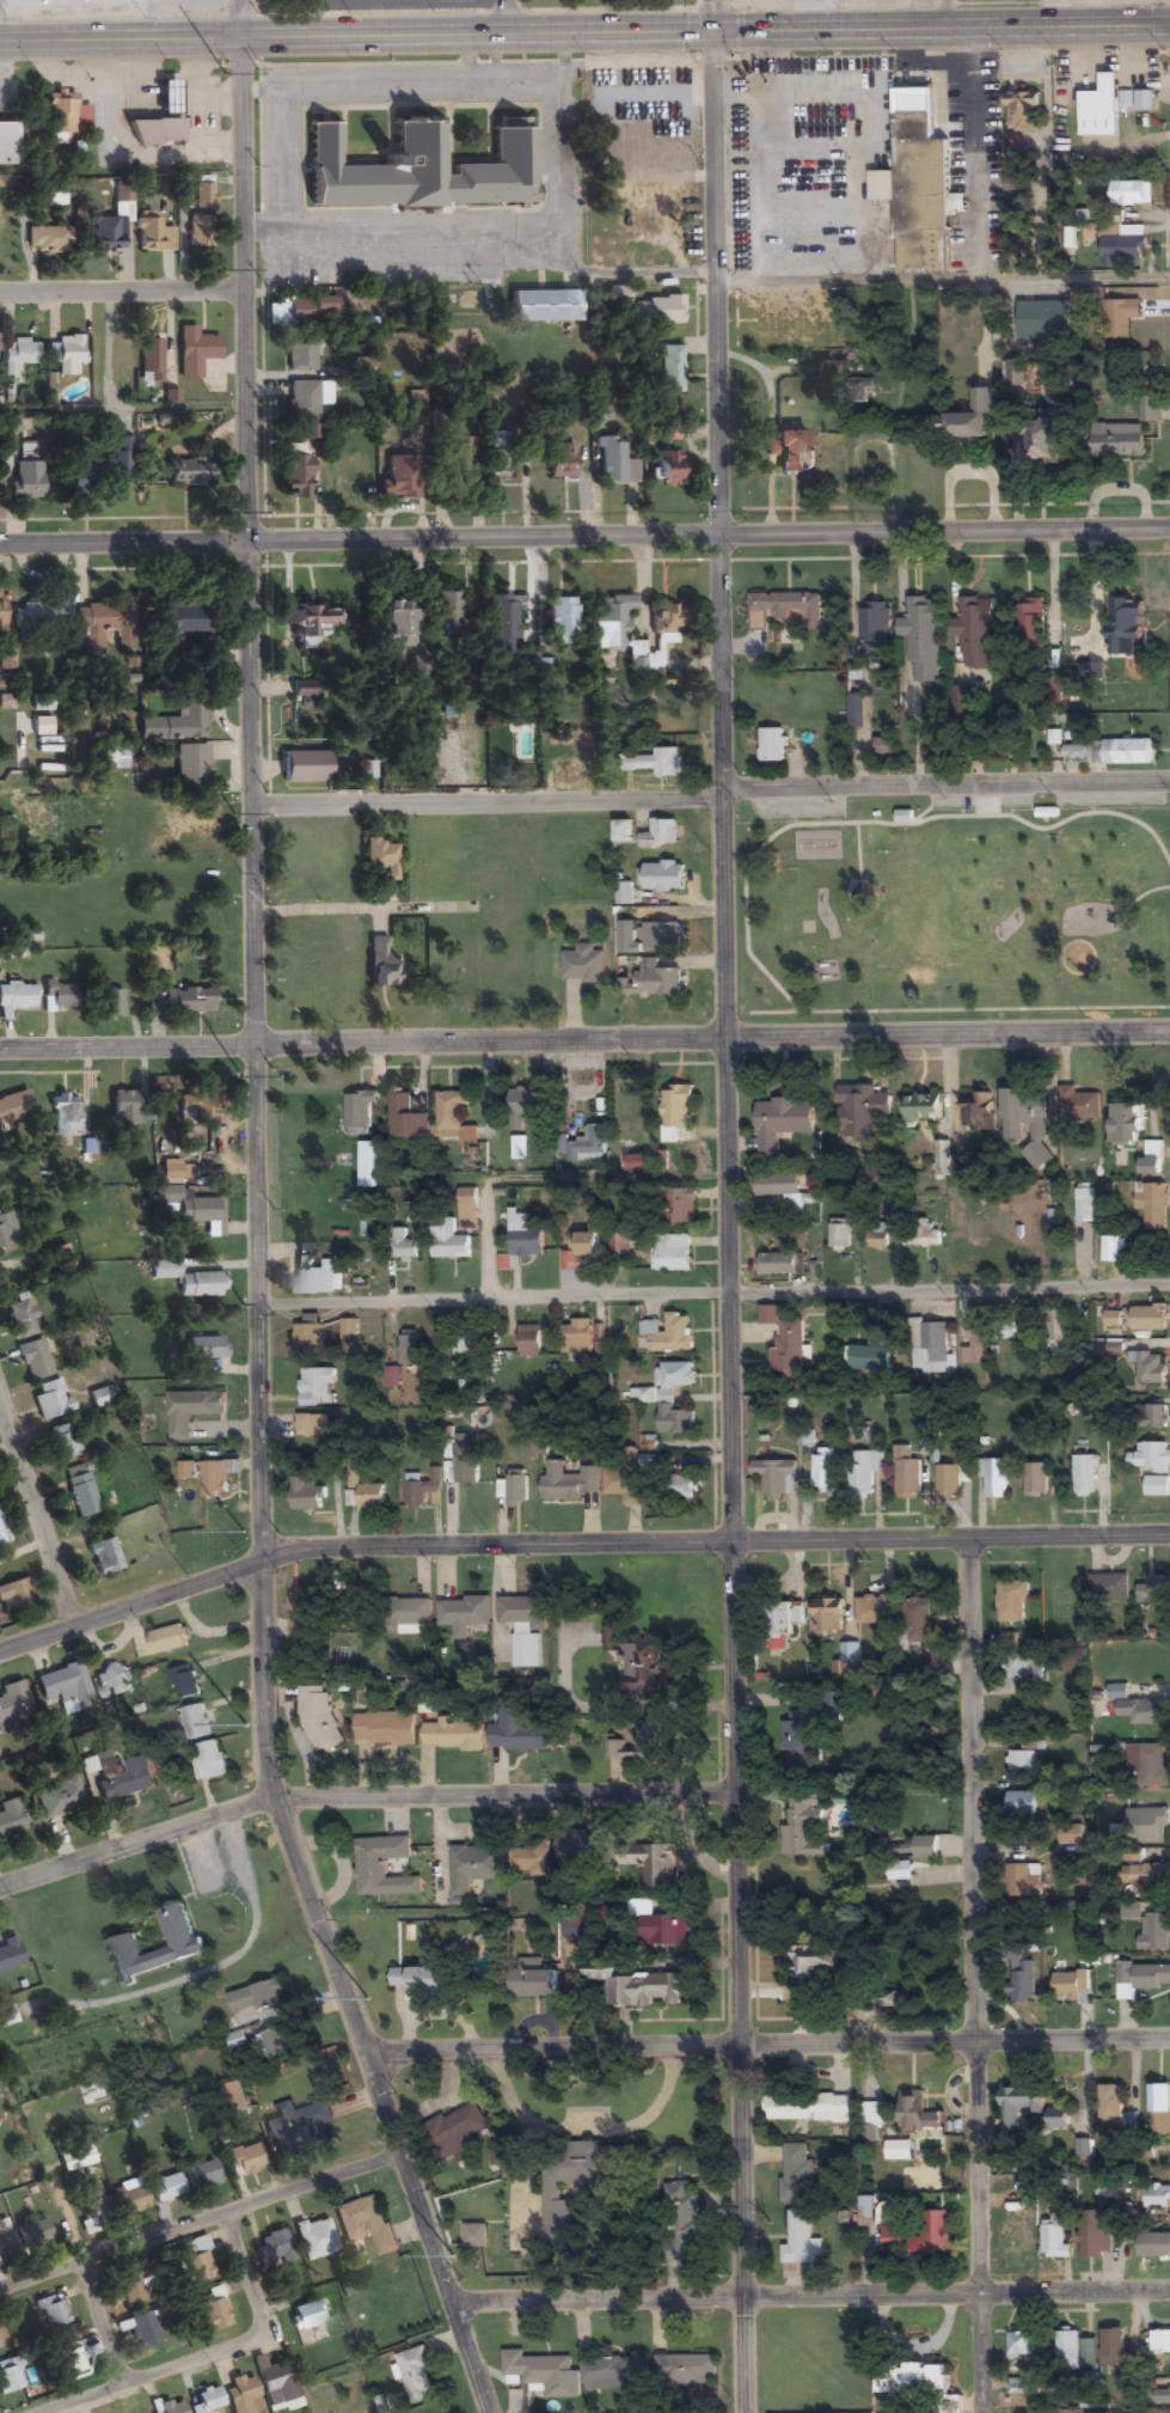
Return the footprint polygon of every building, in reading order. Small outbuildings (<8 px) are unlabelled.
[(1116,136),(1116,73),(1099,73),(1099,92),(1079,92),(1079,136),(1116,136)] [(896,80),(898,160),(869,161),(870,193),(901,193),(902,268),(948,268),(948,222),(952,222),(952,202),(969,202),(969,184),(952,185),(951,130),(939,130),(939,79),(896,80)] [(158,116),(174,116),(174,83),(158,83),(158,116)] [(1153,92),(1135,92),(1135,110),(1153,110),(1153,92)] [(46,135),(89,134),(88,107),(74,107),(73,93),(45,94),(46,135)] [(1008,130),(1036,130),(1036,112),(1040,112),(1040,93),(1008,93),(1008,130)] [(312,117),(313,197),(397,197),(397,202),(448,202),(448,197),(539,197),(538,120),(531,120),(531,111),(502,111),(502,122),(497,122),(497,157),(446,158),(445,112),(400,112),(400,159),(341,159),(339,116),(312,117)] [(181,122),(129,122),(129,147),(181,147),(181,122)] [(15,125),(0,125),(0,167),(15,167),(15,125)] [(194,210),(211,210),(211,179),(194,179),(194,210)] [(1152,206),(1152,182),(1112,182),(1112,207),(1152,206)] [(45,208),(64,208),(64,190),(45,190),(45,208)] [(209,218),(188,218),(188,250),(209,250),(209,218)] [(91,219),(91,252),(122,252),(122,219),(91,219)] [(172,253),(172,230),(159,230),(159,221),(136,221),(136,253),(172,253)] [(1144,265),(1144,227),(1122,227),(1122,228),(1101,227),(1101,265),(1144,265)] [(26,229),(26,251),(69,251),(69,229),(26,229)] [(577,293),(509,293),(509,324),(577,324),(577,293)] [(277,300),(277,306),(265,306),(265,333),(293,332),(292,323),(332,323),(332,299),(277,300)] [(633,325),(681,325),(681,299),(633,299),(633,325)] [(1141,320),(1141,301),(1105,301),(1105,341),(1129,341),(1129,320),(1141,320)] [(1056,309),(1037,309),(1037,341),(1056,341),(1056,309)] [(178,381),(200,381),(200,361),(218,361),(218,338),(195,338),(195,329),(178,329),(178,381)] [(56,377),(81,377),(81,337),(56,337),(56,377)] [(38,341),(11,341),(11,351),(3,351),(3,376),(19,376),(19,365),(38,365),(38,341)] [(160,341),(139,341),(139,389),(160,389),(160,341)] [(315,342),(287,342),(287,373),(315,373),(315,342)] [(681,348),(659,348),(659,397),(681,397),(681,348)] [(1007,386),(1025,386),(1025,363),(1007,363),(1007,386)] [(852,404),(875,404),(875,367),(852,367),(852,404)] [(288,423),(317,423),(317,407),(331,407),(331,384),(288,384),(288,423)] [(972,416),(945,416),(946,439),(987,439),(987,417),(994,417),(994,390),(972,390),(972,416)] [(407,416),(423,416),(423,394),(407,394),(407,416)] [(1159,396),(1140,396),(1140,423),(1159,423),(1159,396)] [(1062,421),(1027,421),(1027,463),(1062,463),(1062,421)] [(1144,425),(1091,425),(1091,456),(1144,456),(1144,425)] [(506,483),(506,434),(486,434),(486,483),(506,483)] [(805,434),(768,434),(768,457),(776,457),(776,473),(805,473),(805,434)] [(130,439),(115,439),(114,462),(79,462),(79,470),(66,470),(66,486),(130,487),(130,439)] [(598,485),(635,484),(635,466),(630,466),(630,473),(623,474),(623,439),(597,439),(598,485)] [(443,479),(467,479),(467,442),(443,442),(443,479)] [(574,446),(547,446),(547,481),(574,481),(574,446)] [(676,487),(676,454),(655,454),(655,487),(676,487)] [(309,456),(283,456),(282,500),(308,501),(309,456)] [(382,497),(415,497),(415,459),(382,459),(382,497)] [(11,500),(39,500),(39,463),(11,463),(11,500)] [(168,487),(211,487),(211,463),(168,463),(168,487)] [(458,595),(434,595),(434,633),(458,633),(458,595)] [(821,595),(750,595),(750,629),(821,628),(821,595)] [(514,598),(488,598),(488,660),(514,660),(514,598)] [(588,650),(623,650),(623,612),(631,612),(631,598),(596,598),(596,619),(588,619),(588,650)] [(898,620),(898,639),(911,639),(911,684),(940,684),(940,599),(908,599),(908,620),(898,620)] [(963,669),(992,669),(993,599),(960,599),(960,620),(951,620),(951,639),(963,639),(963,669)] [(1045,672),(1044,599),(1017,599),(1017,672),(1045,672)] [(549,600),(549,646),(576,646),(576,600),(549,600)] [(1106,600),(1106,654),(1135,654),(1135,600),(1106,600)] [(412,604),(380,603),(380,660),(400,660),(400,650),(412,650),(412,604)] [(69,630),(69,604),(14,604),(14,630),(69,630)] [(890,604),(861,604),(861,648),(890,648),(890,604)] [(82,629),(81,657),(102,658),(103,632),(132,633),(133,607),(74,605),(74,628),(82,629)] [(627,677),(645,678),(646,671),(662,672),(664,644),(675,645),(678,607),(655,606),(651,654),(644,654),(644,643),(629,642),(627,677)] [(148,639),(202,641),(203,610),(162,609),(162,619),(149,618),(148,639)] [(332,611),(281,611),(281,629),(296,629),(296,650),(316,650),(316,638),(332,638),(332,611)] [(292,698),(312,698),(312,684),(292,684),(292,698)] [(954,689),(954,714),(969,714),(969,689),(954,689)] [(176,720),(138,720),(139,743),(207,742),(206,700),(176,700),(176,720)] [(549,727),(549,747),(573,747),(573,727),(549,727)] [(760,730),(760,763),(784,763),(784,730),(760,730)] [(1154,740),(1101,741),(1101,745),(1064,746),(1064,765),(1154,764),(1154,740)] [(175,787),(205,787),(205,747),(175,747),(175,787)] [(655,757),(620,757),(620,773),(656,773),(656,778),(680,778),(681,750),(655,749),(655,757)] [(125,771),(125,750),(98,750),(98,771),(125,771)] [(280,783),(324,783),(324,754),(280,754),(280,783)] [(373,780),(373,764),(359,764),(359,780),(373,780)] [(557,764),(557,781),(577,781),(577,764),(557,764)] [(676,820),(651,820),(651,834),(640,834),(640,847),(676,847),(676,820)] [(614,837),(630,837),(630,821),(614,821),(614,837)] [(396,883),(396,847),(382,847),(382,841),(365,841),(365,870),(385,870),(385,883),(396,883)] [(643,863),(643,890),(683,890),(683,863),(643,863)] [(617,905),(632,905),(632,884),(617,884),(617,905)] [(641,948),(680,948),(680,923),(641,923),(641,948)] [(392,961),(387,961),(387,938),(368,938),(368,987),(392,987),(392,961)] [(604,951),(595,951),(595,945),(577,945),(576,952),(563,952),(562,981),(604,982),(604,951)] [(680,968),(646,968),(646,998),(680,998),(680,968)] [(42,984),(42,1012),(69,1012),(69,984),(42,984)] [(34,986),(0,986),(0,1009),(34,1009),(34,986)] [(211,990),(161,990),(161,1015),(211,1015),(211,990)] [(97,991),(97,1018),(123,1018),(123,991),(97,991)] [(663,1142),(692,1142),(691,1085),(662,1086),(663,1142)] [(839,1139),(878,1139),(878,1086),(840,1085),(839,1139)] [(1101,1119),(1101,1087),(1059,1087),(1059,1119),(1101,1119)] [(510,1089),(510,1117),(542,1117),(542,1089),(510,1089)] [(1002,1139),(1046,1140),(1047,1090),(1002,1090),(1002,1139)] [(390,1091),(390,1138),(430,1138),(430,1114),(412,1114),(412,1091),(390,1091)] [(0,1099),(0,1126),(31,1116),(24,1092),(0,1099)] [(136,1092),(111,1092),(111,1125),(136,1125),(136,1092)] [(371,1105),(378,1105),(378,1092),(346,1092),(346,1135),(371,1135),(371,1105)] [(461,1138),(461,1146),(478,1146),(478,1128),(461,1128),(461,1107),(467,1107),(467,1093),(438,1093),(438,1138),(461,1138)] [(961,1129),(993,1129),(993,1093),(961,1093),(961,1129)] [(51,1135),(78,1135),(78,1095),(51,1095),(51,1135)] [(942,1095),(905,1095),(905,1120),(942,1120),(942,1095)] [(813,1133),(813,1100),(757,1100),(758,1154),(779,1154),(778,1133),(813,1133)] [(1112,1145),(1141,1145),(1141,1104),(1112,1104),(1112,1145)] [(606,1125),(587,1125),(587,1140),(569,1140),(569,1136),(555,1135),(555,1159),(606,1159),(606,1125)] [(951,1141),(935,1141),(935,1177),(951,1177),(951,1141)] [(360,1187),(383,1187),(383,1142),(360,1142),(360,1187)] [(1140,1158),(1140,1174),(1162,1174),(1162,1142),(1146,1142),(1146,1158),(1140,1158)] [(620,1164),(627,1164),(627,1172),(648,1172),(648,1156),(620,1156),(620,1164)] [(174,1175),(175,1180),(185,1178),(183,1165),(161,1169),(162,1177),(174,1175)] [(892,1165),(865,1165),(865,1188),(892,1188),(892,1165)] [(756,1176),(756,1196),(784,1196),(784,1220),(801,1220),(800,1175),(756,1176)] [(1135,1183),(1135,1210),(1145,1210),(1145,1230),(1167,1230),(1167,1183),(1135,1183)] [(1076,1223),(1093,1223),(1093,1186),(1076,1186),(1076,1223)] [(222,1238),(222,1200),(179,1200),(179,1187),(155,1187),(155,1214),(176,1214),(176,1223),(205,1223),(206,1238),(222,1238)] [(477,1223),(477,1189),(459,1189),(459,1223),(477,1223)] [(696,1190),(663,1190),(663,1224),(696,1224),(696,1190)] [(510,1256),(543,1256),(543,1230),(530,1230),(530,1218),(519,1218),(519,1210),(510,1210),(510,1256)] [(18,1242),(9,1211),(0,1213),(0,1248),(18,1242)] [(470,1237),(455,1237),(455,1219),(432,1219),(432,1258),(470,1258),(470,1237)] [(850,1220),(830,1220),(830,1250),(850,1250),(850,1220)] [(868,1248),(889,1248),(889,1223),(868,1223),(868,1248)] [(905,1246),(941,1246),(941,1226),(905,1226),(905,1246)] [(419,1241),(406,1241),(406,1228),(394,1228),(394,1260),(419,1260),(419,1241)] [(576,1234),(576,1257),(598,1257),(598,1234),(576,1234)] [(610,1256),(629,1256),(629,1235),(610,1235),(610,1256)] [(691,1271),(691,1235),(656,1235),(656,1271),(691,1271)] [(1126,1262),(1126,1236),(1104,1236),(1104,1262),(1126,1262)] [(69,1265),(64,1246),(50,1249),(55,1269),(69,1265)] [(760,1275),(799,1275),(799,1254),(760,1254),(760,1275)] [(295,1258),(295,1294),(335,1294),(335,1260),(318,1260),(318,1258),(295,1258)] [(177,1298),(222,1297),(222,1274),(178,1275),(178,1262),(150,1263),(150,1281),(177,1280),(177,1298)] [(37,1335),(25,1300),(3,1307),(15,1342),(37,1335)] [(804,1382),(805,1321),(778,1320),(779,1307),(760,1306),(760,1325),(779,1325),(778,1349),(770,1349),(769,1382),(804,1382)] [(1132,1306),(1132,1330),(1168,1330),(1168,1306),(1132,1306)] [(1048,1348),(1070,1348),(1070,1308),(1048,1308),(1048,1348)] [(1121,1313),(1107,1312),(1106,1325),(1121,1326),(1121,1313)] [(688,1314),(664,1314),(664,1323),(647,1323),(647,1351),(688,1352),(688,1314)] [(593,1320),(572,1320),(572,1325),(562,1325),(562,1354),(593,1354),(593,1320)] [(957,1373),(957,1356),(948,1356),(948,1322),(912,1322),(912,1373),(957,1373)] [(323,1354),(323,1325),(295,1325),(295,1354),(323,1354)] [(541,1358),(541,1326),(520,1326),(520,1358),(541,1358)] [(421,1365),(421,1332),(401,1332),(401,1365),(421,1365)] [(455,1355),(474,1355),(474,1334),(455,1334),(455,1355)] [(870,1347),(852,1346),(851,1370),(889,1371),(890,1335),(870,1334),(870,1347)] [(15,1348),(27,1383),(52,1374),(40,1339),(15,1348)] [(185,1339),(185,1360),(224,1360),(224,1339),(185,1339)] [(1138,1353),(1138,1384),(1166,1384),(1166,1353),(1138,1353)] [(658,1390),(639,1390),(640,1403),(657,1403),(657,1400),(676,1400),(676,1387),(696,1387),(695,1363),(658,1363),(658,1390)] [(300,1369),(300,1406),(335,1406),(335,1369),(300,1369)] [(400,1382),(399,1369),(384,1370),(385,1383),(400,1382)] [(40,1422),(71,1411),(60,1379),(36,1387),(39,1395),(31,1398),(40,1422)] [(94,1410),(113,1401),(106,1387),(87,1396),(94,1410)] [(169,1393),(169,1442),(190,1442),(190,1416),(225,1416),(225,1392),(169,1393)] [(674,1405),(659,1405),(659,1434),(695,1434),(695,1412),(674,1412),(674,1405)] [(1128,1406),(1128,1428),(1168,1428),(1168,1406),(1128,1406)] [(48,1429),(57,1462),(80,1455),(71,1423),(48,1429)] [(477,1435),(456,1435),(456,1484),(477,1484),(477,1435)] [(1135,1471),(1169,1471),(1169,1443),(1135,1443),(1135,1471)] [(920,1459),(910,1459),(910,1446),(895,1446),(895,1496),(920,1496),(920,1459)] [(813,1494),(836,1494),(836,1448),(813,1448),(813,1494)] [(848,1463),(848,1498),(872,1498),(872,1472),(886,1472),(886,1452),(853,1452),(853,1463),(848,1463)] [(1073,1497),(1096,1497),(1096,1455),(1073,1455),(1073,1497)] [(1007,1459),(984,1459),(984,1498),(1007,1498),(1007,1459)] [(203,1462),(203,1497),(228,1497),(228,1474),(241,1474),(241,1462),(203,1462)] [(581,1501),(581,1493),(601,1493),(601,1468),(582,1467),(582,1477),(564,1477),(565,1462),(547,1462),(547,1476),(542,1476),(541,1501),(581,1501)] [(764,1476),(764,1498),(797,1498),(797,1462),(752,1462),(752,1476),(764,1476)] [(180,1463),(180,1480),(197,1480),(197,1463),(180,1463)] [(1025,1496),(1047,1496),(1047,1464),(1025,1464),(1025,1496)] [(960,1465),(936,1465),(936,1499),(960,1499),(960,1465)] [(78,1519),(98,1512),(83,1466),(63,1473),(78,1519)] [(427,1495),(442,1495),(442,1468),(431,1468),(431,1482),(421,1482),(421,1475),(406,1475),(406,1508),(427,1508),(427,1495)] [(625,1506),(638,1506),(638,1469),(605,1469),(605,1495),(625,1495),(625,1506)] [(507,1507),(526,1507),(526,1473),(507,1473),(507,1507)] [(664,1498),(697,1498),(697,1476),(664,1476),(664,1498)] [(293,1511),(325,1511),(325,1488),(317,1488),(317,1477),(293,1477),(293,1511)] [(1169,1477),(1145,1477),(1145,1496),(1169,1496),(1169,1477)] [(9,1542),(0,1515),(0,1545),(9,1542)] [(97,1578),(122,1569),(111,1538),(86,1547),(97,1578)] [(1092,1575),(1092,1601),(1128,1601),(1128,1575),(1092,1575)] [(1138,1586),(1138,1604),(1169,1604),(1169,1577),(1151,1577),(1151,1586),(1138,1586)] [(1,1615),(33,1604),(25,1579),(0,1587),(0,1613),(1,1615)] [(1028,1581),(997,1581),(997,1623),(1028,1623),(1028,1581)] [(316,1591),(297,1591),(297,1634),(316,1634),(316,1591)] [(856,1624),(895,1624),(895,1596),(856,1596),(856,1624)] [(498,1598),(498,1624),(547,1624),(547,1598),(498,1598)] [(903,1643),(930,1643),(930,1598),(903,1598),(903,1643)] [(491,1626),(491,1599),(440,1599),(440,1626),(491,1626)] [(812,1632),(843,1632),(843,1599),(812,1599),(812,1632)] [(432,1600),(393,1600),(393,1625),(432,1625),(432,1600)] [(764,1604),(764,1650),(789,1650),(789,1625),(804,1625),(804,1604),(764,1604)] [(148,1658),(191,1647),(185,1625),(143,1636),(148,1658)] [(662,1695),(664,1642),(623,1642),(623,1628),(605,1628),(604,1647),(624,1648),(623,1694),(662,1695)] [(859,1661),(859,1645),(844,1645),(844,1661),(859,1661)] [(1045,1654),(1004,1654),(1004,1682),(1045,1682),(1045,1654)] [(94,1707),(78,1663),(34,1678),(43,1703),(56,1698),(63,1718),(94,1707)] [(93,1674),(102,1701),(133,1691),(124,1664),(93,1674)] [(179,1702),(201,1695),(191,1664),(169,1671),(179,1702)] [(21,1682),(0,1687),(0,1692),(2,1699),(0,1699),(0,1722),(29,1716),(21,1682)] [(1165,1701),(1127,1701),(1127,1685),(1110,1685),(1111,1724),(1165,1723),(1165,1701)] [(303,1687),(305,1751),(336,1750),(333,1686),(303,1687)] [(489,1725),(489,1750),(547,1750),(547,1722),(525,1722),(525,1699),(500,1699),(500,1725),(489,1725)] [(180,1711),(189,1742),(212,1735),(202,1704),(180,1711)] [(783,1765),(811,1765),(811,1711),(783,1711),(783,1765)] [(354,1713),(354,1745),(415,1745),(415,1713),(354,1713)] [(423,1724),(423,1750),(483,1750),(483,1721),(438,1721),(438,1724),(423,1724)] [(667,1723),(636,1724),(636,1748),(626,1748),(625,1738),(607,1738),(607,1760),(667,1758),(667,1723)] [(200,1757),(192,1760),(200,1784),(229,1774),(217,1740),(197,1747),(200,1757)] [(1168,1745),(1126,1745),(1126,1773),(1140,1773),(1140,1788),(1168,1788),(1168,1745)] [(1031,1771),(1031,1751),(1009,1751),(1009,1771),(1031,1771)] [(154,1789),(145,1757),(125,1763),(128,1774),(117,1777),(110,1753),(80,1761),(85,1776),(94,1774),(102,1804),(154,1789)] [(33,1792),(44,1821),(85,1806),(74,1777),(33,1792)] [(1007,1816),(1037,1816),(1037,1792),(1007,1792),(1007,1816)] [(823,1793),(789,1794),(790,1827),(782,1827),(782,1856),(830,1856),(830,1844),(812,1844),(812,1825),(823,1825),(823,1793)] [(16,1799),(0,1804),(0,1839),(26,1831),(16,1799)] [(1168,1809),(1125,1809),(1125,1843),(1168,1843),(1168,1809)] [(1083,1845),(1083,1826),(1059,1826),(1059,1845),(1083,1845)] [(596,1831),(557,1831),(557,1861),(596,1861),(596,1831)] [(936,1837),(914,1837),(914,1859),(936,1859),(936,1837)] [(422,1894),(422,1878),(387,1879),(386,1860),(411,1859),(410,1838),(355,1840),(357,1897),(422,1894)] [(549,1875),(549,1845),(510,1845),(510,1875),(549,1875)] [(619,1868),(644,1868),(644,1887),(675,1887),(675,1845),(619,1845),(619,1868)] [(470,1880),(503,1880),(503,1847),(451,1847),(451,1897),(470,1897),(470,1880)] [(911,1879),(912,1862),(889,1862),(888,1879),(911,1879)] [(826,1903),(826,1865),(795,1865),(795,1903),(826,1903)] [(1043,1898),(1043,1865),(1007,1865),(1007,1898),(1043,1898)] [(1123,1865),(1123,1886),(1169,1886),(1169,1865),(1123,1865)] [(1141,1918),(1141,1952),(1169,1952),(1169,1915),(1140,1914),(1141,1903),(1121,1903),(1121,1917),(1141,1918)] [(105,1942),(117,1989),(135,1984),(133,1974),(204,1955),(200,1937),(192,1939),(182,1904),(158,1910),(169,1948),(140,1956),(134,1934),(105,1942)] [(687,1945),(687,1915),(633,1915),(633,1945),(687,1945)] [(15,1937),(0,1941),(2,1948),(0,1948),(0,1973),(23,1967),(15,1937)] [(793,1981),(815,1981),(815,1967),(833,1967),(833,1948),(793,1948),(793,1981)] [(558,1971),(543,1971),(543,1959),(520,1959),(520,1971),(508,1971),(507,1997),(557,1997),(558,1971)] [(681,2006),(681,1975),(614,1975),(614,1960),(585,1960),(585,1981),(606,1981),(606,2006),(681,2006)] [(1034,1962),(1021,1962),(1021,1972),(1010,1972),(1010,2002),(1034,2002),(1034,1962)] [(1117,1964),(1117,1989),(1169,1989),(1169,1964),(1117,1964)] [(407,1987),(407,1993),(445,1993),(445,1969),(393,1969),(393,1987),(407,1987)] [(1088,1972),(1053,1972),(1053,2002),(1088,2002),(1088,1972)] [(229,1997),(234,2010),(254,2003),(257,2012),(288,2001),(280,1978),(229,1997)] [(874,2008),(897,2008),(897,1991),(874,1991),(874,2008)] [(264,2061),(297,2050),(289,2025),(256,2036),(264,2061)] [(334,2094),(327,2075),(312,2081),(319,2100),(334,2094)] [(1169,2143),(1169,2085),(1150,2085),(1151,2143),(1169,2143)] [(1122,2127),(1122,2086),(1099,2086),(1099,2127),(1122,2127)] [(107,2096),(103,2088),(88,2095),(92,2104),(107,2096)] [(1001,2130),(1021,2130),(1021,2114),(1043,2114),(1043,2088),(1001,2088),(1001,2130)] [(923,2091),(901,2091),(901,2131),(940,2131),(940,2114),(923,2114),(923,2091)] [(849,2121),(849,2095),(764,2095),(764,2121),(849,2121)] [(424,2128),(443,2164),(455,2157),(459,2164),(469,2159),(465,2150),(480,2141),(477,2134),(490,2128),(475,2100),(424,2128)] [(331,2144),(326,2126),(336,2122),(329,2101),(296,2112),(293,2101),(275,2107),(278,2119),(265,2123),(276,2161),(331,2144)] [(884,2129),(884,2103),(860,2103),(860,2129),(884,2129)] [(1067,2129),(1067,2109),(1048,2109),(1048,2129),(1067,2129)] [(1091,2140),(1076,2141),(1077,2157),(1091,2157),(1091,2140)] [(571,2200),(561,2201),(561,2184),(620,2183),(620,2143),(544,2145),(545,2247),(572,2247),(571,2200)] [(813,2160),(808,2160),(808,2144),(784,2144),(784,2203),(813,2203),(813,2160)] [(96,2164),(90,2145),(56,2156),(62,2174),(96,2164)] [(263,2170),(258,2145),(224,2152),(230,2178),(263,2170)] [(220,2186),(213,2160),(187,2167),(195,2193),(220,2186)] [(184,2195),(176,2175),(148,2185),(156,2206),(184,2195)] [(88,2221),(106,2215),(96,2183),(77,2189),(88,2221)] [(664,2183),(666,2258),(699,2257),(697,2183),(664,2183)] [(1144,2185),(1144,2209),(1169,2209),(1169,2185),(1144,2185)] [(124,2215),(146,2210),(141,2188),(120,2193),(124,2215)] [(344,2243),(372,2234),(379,2258),(398,2252),(382,2195),(334,2209),(344,2243)] [(811,2210),(788,2211),(789,2246),(785,2246),(785,2278),(799,2278),(798,2265),(820,2264),(819,2240),(811,2240),(811,2210)] [(948,2252),(948,2211),(921,2211),(921,2238),(902,2238),(902,2227),(883,2227),(883,2253),(911,2252),(911,2263),(935,2263),(935,2252),(948,2252)] [(1080,2211),(1080,2258),(1111,2258),(1111,2227),(1102,2227),(1102,2211),(1080,2211)] [(293,2228),(305,2262),(337,2251),(325,2216),(293,2228)] [(1071,2258),(1071,2245),(1065,2245),(1065,2217),(1042,2217),(1042,2258),(1071,2258)] [(27,2245),(49,2242),(47,2222),(25,2224),(27,2245)] [(1005,2253),(1031,2253),(1031,2224),(1005,2224),(1005,2253)] [(465,2225),(465,2247),(487,2247),(487,2225),(465,2225)] [(258,2265),(289,2265),(289,2234),(258,2234),(258,2265)] [(1138,2259),(1169,2259),(1169,2234),(1138,2234),(1138,2259)] [(183,2288),(215,2278),(203,2239),(171,2249),(183,2288)] [(136,2268),(115,2276),(125,2306),(147,2298),(136,2268)] [(210,2301),(209,2297),(195,2299),(202,2334),(229,2329),(224,2298),(210,2301)] [(62,2300),(50,2303),(49,2299),(37,2302),(45,2331),(69,2324),(62,2300)] [(289,2309),(293,2330),(323,2325),(319,2304),(289,2309)] [(160,2344),(150,2314),(126,2322),(136,2352),(160,2344)] [(1124,2330),(1102,2330),(1102,2366),(1124,2366),(1124,2330)] [(1009,2360),(1033,2360),(1033,2332),(1009,2332),(1009,2360)] [(1081,2340),(1081,2332),(1058,2332),(1058,2369),(1097,2369),(1097,2340),(1081,2340)] [(1152,2332),(1153,2354),(1169,2354),(1169,2332),(1152,2332)] [(62,2378),(84,2371),(75,2341),(53,2348),(62,2378)] [(438,2397),(423,2348),(396,2356),(412,2406),(438,2397)] [(523,2384),(570,2383),(570,2357),(523,2357),(523,2351),(502,2351),(502,2375),(523,2375),(523,2384)] [(717,2383),(717,2356),(655,2356),(655,2391),(676,2391),(676,2383),(717,2383)] [(583,2359),(583,2389),(621,2389),(621,2393),(642,2393),(642,2360),(583,2359)] [(19,2392),(18,2361),(0,2362),(0,2393),(19,2392)] [(876,2396),(947,2397),(948,2366),(877,2364),(876,2396)] [(232,2412),(258,2412),(262,2412),(251,2375),(223,2383),(232,2412)] [(224,2406),(215,2386),(194,2396),(198,2406),(191,2409),(192,2412),(208,2412),(224,2406)] [(1155,2403),(1169,2403),(1169,2391),(1155,2391),(1155,2403)] [(150,2409),(151,2412),(183,2412),(177,2398),(150,2409)]
